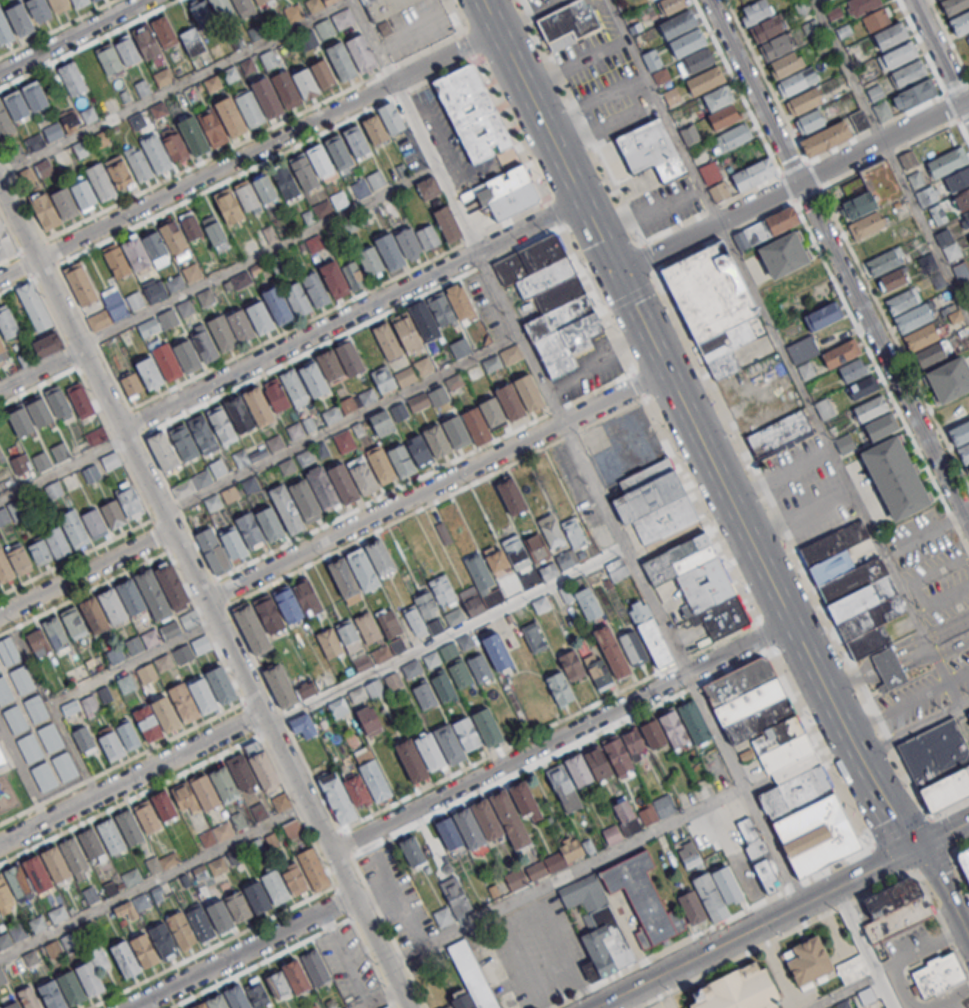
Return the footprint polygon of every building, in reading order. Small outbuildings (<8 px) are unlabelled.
[(54,14),(45,0),(28,0),(24,2),(39,25),(54,14)] [(57,14),(72,5),(69,0),(49,0),(57,14)] [(76,9),(96,0),(72,0),(76,9)] [(216,20),(206,0),(197,0),(188,5),(200,28),(216,20)] [(221,20),(211,0),(231,0),(237,12),(221,20)] [(243,19),(234,0),(253,0),(258,12),(243,19)] [(258,8),(276,1),(276,0),(255,0),(258,8)] [(370,22),(423,0),(361,0),(370,22)] [(590,0),(577,0),(536,18),(550,51),(602,29),(590,0)] [(664,15),(687,5),(685,0),(659,0),(658,1),(664,15)] [(741,17),(745,26),(773,13),(767,0),(757,0),(742,7),(745,15),(741,17)] [(846,1),(848,0),(881,0),(882,2),(854,16),(846,1)] [(939,1),(941,0),(968,0),(968,5),(947,16),(939,1)] [(24,1),(38,28),(21,37),(7,9),(24,1)] [(305,15),(298,2),(283,10),(290,23),(305,15)] [(893,21),(886,6),(861,17),(868,32),(893,21)] [(15,40),(0,7),(0,47),(15,40)] [(658,23),(666,40),(698,24),(690,7),(658,23)] [(314,24),(321,39),(337,32),(337,31),(356,22),(350,8),(314,24)] [(968,31),(968,10),(949,21),(958,37),(968,31)] [(748,27),(756,43),(783,30),(775,13),(748,27)] [(376,25),(383,37),(393,31),(387,20),(376,25)] [(871,35),(901,20),(909,35),(878,50),(871,35)] [(149,22),(164,52),(147,60),(133,30),(149,22)] [(253,40),(264,35),(259,24),(248,30),(253,40)] [(179,33),(191,57),(207,49),(195,26),(179,33)] [(668,42),(676,58),(707,43),(699,26),(668,42)] [(304,51),(318,44),(312,30),(298,37),(304,51)] [(378,66),(363,32),(345,41),(361,73),(378,66)] [(757,45),(765,62),(793,48),(785,32),(757,45)] [(113,42),(126,66),(141,58),(128,33),(113,42)] [(343,39),(360,74),(344,82),(326,47),(343,39)] [(881,54),(911,39),(918,54),(888,69),(881,54)] [(113,42),(126,68),(110,76),(96,50),(113,42)] [(715,62),(709,47),(676,62),(683,77),(715,62)] [(664,65),(655,48),(641,55),(650,72),(664,65)] [(268,70),(280,62),(271,49),(259,56),(268,70)] [(770,62),(778,78),(806,64),(801,55),(797,56),(794,50),(770,62)] [(310,63),(322,90),(337,83),(324,56),(310,63)] [(888,73),(920,57),(928,73),(895,89),(888,73)] [(74,60),(89,89),(73,98),(58,68),(74,60)] [(478,61),(434,79),(470,165),(497,154),(505,173),(475,185),(491,223),(537,204),(478,61)] [(685,80),(693,96),(725,81),(717,64),(685,80)] [(240,77),(234,66),(223,72),(228,83),(240,77)] [(304,101),(321,93),(309,66),(292,73),(304,101)] [(159,88),(174,80),(168,68),(153,75),(159,88)] [(669,80),(666,70),(654,73),(657,83),(669,80)] [(775,82),(782,97),(819,79),(814,71),(803,76),(800,70),(775,82)] [(203,81),(209,93),(223,87),(217,74),(203,81)] [(270,76),(287,111),(271,119),(253,84),(270,76)] [(897,93),(930,77),(937,92),(905,108),(897,93)] [(871,101),(886,95),(880,81),(865,88),(871,101)] [(662,94),(668,105),(681,99),(675,87),(662,94)] [(786,101),(793,116),(822,101),(815,87),(786,101)] [(233,95),(251,130),(234,139),(217,104),(233,95)] [(2,139),(0,135),(0,96),(1,96),(18,130),(2,139)] [(879,121),(893,115),(885,99),(872,105),(879,121)] [(377,108),(391,135),(406,127),(392,101),(377,108)] [(701,117),(709,134),(741,118),(732,102),(701,117)] [(794,119),(802,135),(826,123),(818,107),(794,119)] [(129,118),(136,130),(148,124),(142,111),(129,118)] [(82,125),(75,112),(62,120),(69,133),(82,125)] [(870,130),(863,112),(798,138),(805,156),(870,130)] [(375,146),(389,137),(375,113),(361,121),(375,146)] [(196,114),(213,149),(197,157),(179,122),(196,114)] [(686,173),(660,115),(612,136),(631,178),(654,168),(662,184),(686,173)] [(65,136),(60,122),(43,128),(48,142),(65,136)] [(714,137),(721,152),(752,136),(745,122),(714,137)] [(687,146),(701,139),(694,123),(679,130),(687,146)] [(359,124),(374,155),(359,162),(344,131),(359,124)] [(24,141),(30,153),(47,145),(41,132),(24,141)] [(158,132),(175,167),(159,175),(141,140),(158,132)] [(341,133),(356,164),(341,171),(326,141),(341,133)] [(79,158),(91,152),(85,139),(73,145),(79,158)] [(322,143),(337,173),(322,181),(307,150),(322,143)] [(6,151),(10,162),(26,156),(22,145),(6,151)] [(962,145),(968,158),(968,160),(934,178),(927,163),(962,145)] [(143,149),(156,176),(140,184),(126,157),(143,149)] [(305,152),(321,183),(305,190),(290,159),(305,152)] [(104,161),(119,193),(136,184),(121,153),(104,161)] [(777,175),(770,157),(730,173),(738,191),(777,175)] [(54,171),(47,158),(34,166),(41,178),(54,171)] [(904,197),(888,159),(859,171),(868,192),(839,203),(846,221),(904,197)] [(715,203),(731,195),(714,160),(698,168),(715,203)] [(103,161),(119,194),(103,202),(87,169),(103,161)] [(300,194),(287,163),(271,169),(284,201),(300,194)] [(944,178),(968,165),(968,184),(952,193),(944,178)] [(35,179),(30,168),(18,174),(24,185),(35,179)] [(914,188),(925,182),(918,169),(906,175),(914,188)] [(250,178),(264,204),(279,196),(265,170),(250,178)] [(382,170),(388,183),(374,190),(368,177),(382,170)] [(83,212),(99,204),(83,173),(67,181),(83,212)] [(424,201),(442,193),(433,174),(416,183),(424,201)] [(261,206),(248,179),(234,186),(247,213),(261,206)] [(367,179),(373,192),(360,199),(353,186),(367,179)] [(914,193),(921,207),(942,197),(935,182),(914,193)] [(69,186),(82,213),(66,221),(53,194),(69,186)] [(231,187),(246,218),(231,225),(216,195),(231,187)] [(953,195),(968,187),(968,206),(960,211),(953,195)] [(47,190),(63,223),(47,231),(31,198),(47,190)] [(344,190),(351,203),(337,210),(331,197),(344,190)] [(330,200),(336,213),(320,221),(314,208),(330,200)] [(463,235),(447,203),(431,211),(447,243),(463,235)] [(801,223),(793,204),(762,218),(763,221),(732,234),(738,249),(801,223)] [(202,233),(193,210),(179,216),(188,239),(202,233)] [(847,224),(855,240),(883,227),(875,210),(847,224)] [(230,248),(217,213),(203,218),(216,253),(230,248)] [(0,216),(0,261),(19,251),(0,216)] [(175,217),(190,248),(174,255),(159,224),(175,217)] [(757,248),(773,280),(810,261),(809,259),(813,258),(808,248),(805,250),(800,241),(803,239),(799,229),(795,231),(794,230),(757,248)] [(604,332),(558,232),(492,262),(503,286),(514,281),(522,300),(533,295),(542,314),(523,323),(549,380),(578,366),(573,356),(594,346),(590,339),(604,332)] [(320,234),(327,248),(313,254),(306,241),(320,234)] [(140,235),(155,264),(137,272),(123,244),(140,235)] [(758,335),(748,315),(756,311),(720,239),(660,270),(716,381),(744,367),(734,347),(758,335)] [(962,255),(956,242),(943,248),(948,260),(962,255)] [(131,272),(119,243),(102,250),(115,279),(131,272)] [(357,253),(370,280),(387,271),(373,244),(357,253)] [(865,261),(873,277),(900,264),(892,247),(865,261)] [(319,266),(334,300),(352,292),(351,291),(366,285),(355,259),(338,266),(335,259),(319,266)] [(82,261),(101,298),(83,307),(65,270),(82,261)] [(197,263),(204,277),(190,284),(183,270),(197,263)] [(910,278),(901,265),(877,281),(885,294),(910,278)] [(252,282),(246,270),(230,279),(236,290),(252,282)] [(302,278),(318,271),(333,302),(317,309),(302,278)] [(170,293),(185,285),(180,274),(165,281),(170,293)] [(17,289),(33,281),(55,325),(39,333),(17,289)] [(167,295),(163,281),(149,285),(153,299),(167,295)] [(312,310),(299,281),(284,287),(297,317),(312,310)] [(449,293),(447,289),(458,284),(460,287),(464,285),(478,313),(462,321),(448,294),(449,293)] [(264,293),(279,286),(295,319),(280,326),(264,293)] [(891,314),(921,303),(915,286),(885,298),(891,314)] [(212,288),(218,301),(205,308),(198,295),(212,288)] [(133,310),(145,304),(139,291),(127,297),(133,310)] [(428,299),(443,292),(459,322),(443,330),(428,299)] [(191,299),(198,312),(184,319),(177,306),(191,299)] [(247,309),(263,300),(277,328),(261,336),(247,309)] [(410,308),(425,301),(440,331),(425,339),(410,308)] [(803,316),(811,332),(841,318),(833,301),(803,316)] [(893,318),(901,334),(932,319),(924,302),(893,318)] [(8,303),(0,306),(0,330),(4,340),(20,334),(8,303)] [(174,308),(182,323),(166,331),(159,316),(174,308)] [(107,309),(114,323),(95,332),(88,318),(107,309)] [(228,317),(244,309),(258,336),(242,345),(228,317)] [(393,320),(408,312),(423,343),(408,351),(393,320)] [(209,322),(224,314),(239,345),(224,353),(209,322)] [(902,336),(910,352),(940,338),(932,321),(902,336)] [(373,329),(389,322),(404,353),(389,360),(373,329)] [(193,336),(199,333),(196,327),(204,323),(221,357),(207,364),(193,336)] [(39,359),(64,348),(57,331),(32,342),(39,359)] [(457,359),(472,350),(464,336),(449,346),(457,359)] [(175,347),(191,339),(205,367),(189,375),(175,347)] [(337,348),(352,340),(367,370),(351,378),(337,348)] [(8,362),(0,343),(0,366),(8,362)] [(155,352),(170,344),(185,375),(170,383),(155,352)] [(487,373),(523,358),(517,345),(482,361),(487,373)] [(317,356),(333,348),(346,374),(329,382),(317,356)] [(21,365),(32,363),(30,352),(19,355),(21,365)] [(940,405),(968,390),(968,369),(962,355),(925,373),(940,405)] [(137,364),(153,356),(166,383),(151,391),(137,364)] [(420,376),(434,369),(428,357),(414,364),(420,376)] [(868,372),(861,357),(838,368),(845,383),(868,372)] [(816,372),(808,361),(798,369),(806,380),(816,372)] [(300,369),(315,362),(330,392),(315,400),(300,369)] [(397,387),(386,364),(371,372),(382,395),(397,387)] [(401,387),(418,378),(411,365),(394,374),(401,387)] [(280,375),(295,368),(310,398),(295,406),(280,375)] [(118,377),(130,399),(145,390),(133,369),(118,377)] [(513,381),(529,373),(545,404),(528,412),(513,381)] [(846,387),(853,401),(877,389),(870,375),(846,387)] [(263,385),(278,377),(293,408),(278,416),(263,385)] [(68,389),(82,381),(96,408),(81,416),(68,389)] [(495,390),(511,382),(527,413),(510,421),(495,390)] [(46,391),(61,384),(74,411),(59,418),(46,391)] [(243,393),(258,386),(273,416),(258,424),(243,393)] [(357,393),(372,386),(379,398),(363,406),(357,393)] [(26,401),(43,393),(56,420),(40,428),(26,401)] [(852,407),(858,423),(890,409),(883,393),(852,407)] [(339,401),(351,394),(358,408),(345,414),(339,401)] [(226,403),(241,396),(256,427),(241,434),(226,403)] [(478,404),(494,396),(505,419),(489,427),(478,404)] [(836,415),(828,397),(814,403),(822,421),(836,415)] [(7,411),(24,402),(37,429),(21,438),(7,411)] [(408,415),(403,403),(390,408),(395,420),(408,415)] [(208,412),(223,404),(238,435),(223,443),(208,412)] [(321,412),(336,404),(342,416),(327,424),(321,412)] [(461,414),(477,406),(493,438),(476,446),(461,414)] [(369,417),(385,409),(395,429),(379,437),(369,417)] [(745,437),(756,461),(813,433),(802,409),(745,437)] [(864,425),(872,441),(899,428),(891,411),(864,425)] [(189,422),(204,414),(222,448),(206,456),(189,422)] [(441,422),(458,414),(471,442),(455,450),(441,422)] [(948,430),(968,420),(968,440),(956,447),(948,430)] [(286,427),(299,421),(306,434),(293,440),(286,427)] [(422,431),(439,423),(452,451),(436,459),(422,431)] [(108,439),(103,426),(85,433),(90,446),(108,439)] [(332,436),(341,454),(357,446),(348,428),(332,436)] [(149,438),(165,430),(182,464),(166,473),(149,438)] [(412,441),(410,438),(421,433),(434,461),(418,469),(406,444),(412,441)] [(841,456),(857,449),(849,433),(834,440),(841,456)] [(233,455),(238,467),(285,447),(280,434),(233,455)] [(859,452),(894,522),(931,503),(897,434),(859,452)] [(66,441),(73,456),(59,463),(52,448),(66,441)] [(386,450),(403,442),(416,470),(400,478),(386,450)] [(956,448),(968,442),(968,463),(964,465),(956,448)] [(297,455),(302,466),(316,459),(311,448),(297,455)] [(367,457),(383,449),(397,477),(380,485),(367,457)] [(9,458),(17,475),(31,468),(23,451),(9,458)] [(47,451),(54,466),(40,473),(33,458),(47,451)] [(117,451),(123,464),(109,472),(102,458),(117,451)] [(617,479),(624,494),(612,499),(623,526),(633,521),(642,544),(698,522),(672,457),(617,479)] [(229,472),(222,458),(209,464),(215,479),(229,472)] [(350,468),(366,460),(380,488),(363,496),(350,468)] [(329,471),(344,464),(361,498),(346,505),(329,471)] [(100,477),(95,465),(84,469),(89,481),(100,477)] [(306,474),(323,465),(341,502),(324,511),(306,474)] [(177,499),(214,481),(208,468),(171,486),(177,499)] [(245,495),(260,488),(253,475),(239,481),(245,495)] [(289,486),(306,477),(326,516),(310,524),(307,519),(306,520),(289,486)] [(496,484),(511,477),(527,509),(511,516),(496,484)] [(45,486),(51,499),(64,493),(58,480),(45,486)] [(117,491),(133,483),(147,512),(132,520),(117,491)] [(269,491),(284,483),(307,528),(292,536),(269,491)] [(204,500),(209,512),(241,497),(235,485),(204,500)] [(102,507),(118,499),(129,523),(114,531),(102,507)] [(254,511),(270,504),(285,534),(270,542),(254,511)] [(83,516),(98,508),(111,533),(95,540),(83,516)] [(60,517),(76,509),(92,542),(76,550),(60,517)] [(235,519),(250,511),(265,542),(250,550),(235,519)] [(560,522),(574,516),(586,540),(572,547),(560,522)] [(539,523),(553,517),(565,541),(551,548),(539,523)] [(217,530),(232,522),(247,553),(232,560),(217,530)] [(71,551),(59,525),(43,533),(44,535),(27,543),(37,567),(71,551)] [(196,534),(211,527),(230,567),(215,575),(196,534)] [(523,540),(539,532),(550,555),(534,563),(523,540)] [(641,560),(653,589),(671,581),(675,591),(674,592),(677,601),(669,605),(676,622),(688,617),(692,626),(703,621),(711,641),(749,625),(709,532),(641,560)] [(501,541),(515,571),(531,563),(517,534),(501,541)] [(364,545),(380,537),(395,568),(379,576),(364,545)] [(5,549),(19,576),(34,568),(20,541),(5,549)] [(2,584),(0,580),(0,548),(3,546),(18,577),(2,584)] [(345,554),(364,592),(380,584),(362,546),(345,554)] [(485,556),(493,572),(509,564),(501,548),(485,556)] [(463,559),(479,551),(494,583),(488,586),(491,591),(499,587),(505,600),(487,608),(463,559)] [(555,558),(568,552),(574,564),(561,570),(555,558)] [(606,565),(623,556),(677,661),(657,670),(606,565)] [(329,565),(344,557),(362,592),(360,593),(363,599),(349,606),(329,565)] [(539,568),(552,561),(558,573),(545,580),(539,568)] [(156,570),(173,562),(192,601),(188,603),(190,607),(177,613),(156,570)] [(136,576),(152,568),(175,614),(159,622),(136,576)] [(428,581),(444,573),(457,599),(447,604),(445,600),(439,603),(428,581)] [(826,605),(888,573),(897,592),(836,623),(826,605)] [(118,585),(134,578),(149,608),(133,616),(118,585)] [(631,673),(589,583),(570,592),(567,586),(559,590),(565,603),(576,598),(589,624),(590,624),(616,680),(631,673)] [(458,592),(473,584),(486,609),(471,617),(458,592)] [(274,593),(290,585),(307,619),(292,627),(274,593)] [(99,595),(115,587),(131,618),(114,626),(99,595)] [(412,595),(424,619),(435,614),(433,611),(438,608),(427,587),(412,595)] [(255,601),(271,593),(288,627),(273,635),(255,601)] [(531,601),(544,595),(550,607),(537,613),(531,601)] [(80,604),(97,596),(112,627),(96,635),(80,604)] [(236,613),(253,604),(275,648),(258,657),(236,613)] [(402,609),(417,637),(428,632),(414,604),(402,609)] [(375,612),(389,605),(402,631),(388,638),(375,612)] [(62,614),(77,606),(90,634),(75,641),(62,614)] [(443,614),(459,606),(465,618),(449,626),(443,614)] [(178,616),(192,609),(199,622),(185,629),(178,616)] [(354,618),(368,611),(381,637),(367,644),(354,618)] [(54,653),(71,645),(58,615),(40,623),(41,625),(25,633),(36,658),(53,650),(54,653)] [(427,623),(438,617),(444,629),(432,635),(427,623)] [(158,626),(174,618),(181,631),(165,640),(158,626)] [(335,625),(349,618),(363,647),(349,654),(335,625)] [(532,654),(547,647),(535,620),(520,627),(532,654)] [(316,634),(332,626),(344,652),(328,660),(316,634)] [(140,635),(155,627),(162,641),(147,648),(140,635)] [(619,635),(632,668),(649,661),(635,629),(619,635)] [(456,638),(467,632),(473,644),(462,650),(456,638)] [(482,639),(496,632),(512,663),(497,670),(482,639)] [(189,642),(206,633),(213,647),(196,655),(189,642)] [(0,640),(0,654),(6,666),(21,658),(9,635),(0,640)] [(124,642),(138,635),(145,648),(131,656),(124,642)] [(388,642),(400,636),(406,648),(394,654),(388,642)] [(438,648),(454,640),(460,653),(445,661),(438,648)] [(171,651),(188,643),(195,656),(178,665),(171,651)] [(370,651),(386,643),(393,656),(376,664),(370,651)] [(104,652),(119,645),(126,658),(111,666),(104,652)] [(571,683),(587,674),(573,648),(557,656),(571,683)] [(422,656),(436,650),(442,662),(428,668),(422,656)] [(598,692),(615,684),(598,650),(582,658),(598,692)] [(152,660),(167,652),(175,666),(159,674),(152,660)] [(467,660),(482,653),(493,675),(478,682),(467,660)] [(352,660),(365,654),(371,666),(357,672),(352,660)] [(702,684),(712,707),(776,678),(765,655),(702,684)] [(400,666),(417,658),(423,671),(407,679),(400,666)] [(448,667),(463,659),(474,681),(459,689),(448,667)] [(136,670),(149,663),(155,677),(142,683),(136,670)] [(265,672),(282,663),(302,702),(285,710),(265,672)] [(24,664),(9,672),(20,695),(36,688),(24,664)] [(207,674),(224,666),(240,699),(224,707),(207,674)] [(430,679),(439,674),(437,670),(443,668),(457,695),(442,702),(430,679)] [(575,699),(561,669),(545,676),(558,707),(575,699)] [(383,677),(397,671),(402,683),(389,689),(383,677)] [(116,680),(129,674),(136,687),(122,694),(116,680)] [(0,676),(0,706),(15,699),(3,675),(0,676)] [(190,685),(206,677),(221,708),(205,716),(190,685)] [(365,685),(379,678),(384,690),(371,697),(365,685)] [(412,689),(427,682),(437,702),(422,709),(412,689)] [(350,692),(363,685),(369,697),(355,704),(350,692)] [(172,694),(188,686),(203,717),(187,725),(172,694)] [(60,705),(66,719),(98,705),(93,691),(60,705)] [(38,693),(23,700),(34,723),(50,716),(38,693)] [(153,704),(169,696),(184,727),(168,735),(153,704)] [(327,703),(334,717),(349,710),(342,696),(327,703)] [(787,697),(796,715),(734,744),(724,726),(787,697)] [(677,708),(693,699),(711,736),(695,744),(677,708)] [(354,711),(366,737),(383,729),(371,703),(354,711)] [(18,704),(4,711),(14,733),(29,726),(18,704)] [(134,713),(150,705),(166,736),(149,744),(134,713)] [(473,715),(487,707),(503,738),(488,746),(473,715)] [(658,717),(674,709),(690,740),(674,748),(658,717)] [(288,721),(294,734),(301,730),(305,739),(317,733),(308,712),(288,721)] [(452,723),(468,715),(482,743),(466,751),(452,723)] [(896,745),(931,814),(968,795),(968,748),(953,716),(896,745)] [(116,727),(129,720),(141,744),(128,751),(116,727)] [(53,722),(37,729),(49,752),(64,745),(53,722)] [(433,731),(449,723),(466,757),(450,766),(433,731)] [(72,732),(85,725),(97,749),(84,756),(72,732)] [(637,771),(632,760),(648,754),(637,726),(602,741),(618,779),(637,771)] [(15,740),(27,763),(43,756),(32,732),(15,740)] [(415,739),(429,732),(445,763),(430,770),(415,739)] [(394,745),(410,737),(429,775),(413,783),(394,745)] [(10,764),(0,768),(0,743),(10,764)] [(583,753),(599,745),(613,773),(597,781),(583,753)] [(67,750),(52,758),(63,781),(78,773),(67,750)] [(563,760),(579,752),(593,780),(577,788),(563,760)] [(228,761),(244,753),(259,784),(243,792),(228,761)] [(29,768),(41,792),(57,784),(46,760),(29,768)] [(359,768),(375,760),(391,794),(375,802),(359,768)] [(545,770),(561,762),(582,805),(566,813),(545,770)] [(212,774),(228,766),(243,797),(227,805),(212,774)] [(318,779),(335,771),(357,816),(341,824),(318,779)] [(508,788),(525,780),(539,808),(523,816),(508,788)] [(179,815),(166,788),(150,796),(163,822),(179,815)] [(489,796),(505,788),(531,842),(515,850),(489,796)] [(275,811),(291,806),(287,791),(271,796),(275,811)] [(678,810),(670,792),(652,801),(653,803),(638,810),(645,825),(678,810)] [(862,847),(833,792),(772,823),(799,879),(862,847)] [(470,805),(487,797),(504,833),(488,841),(470,805)] [(134,808),(150,800),(164,828),(148,836),(134,808)] [(452,814),(468,806),(486,843),(470,850),(452,814)] [(115,817),(131,809),(147,840),(131,848),(115,817)] [(768,895),(786,886),(752,814),(736,822),(747,845),(744,846),(768,895)] [(434,823),(450,815),(464,843),(448,851),(434,823)] [(97,826),(113,818),(128,849),(112,857),(97,826)] [(282,825),(289,841),(303,834),(296,818),(282,825)] [(235,833),(228,821),(198,835),(204,848),(235,833)] [(79,835),(95,827),(110,858),(94,866),(79,835)] [(426,861),(414,834),(399,841),(411,868),(426,861)] [(60,845),(76,837),(91,868),(75,876),(60,845)] [(586,860),(578,837),(558,844),(561,853),(504,874),(510,888),(586,860)] [(703,864),(692,843),(677,850),(687,869),(695,865),(697,867),(703,864)] [(957,851),(968,845),(968,885),(955,858),(955,854),(957,851)] [(42,854),(58,846),(74,877),(57,885),(42,854)] [(315,892),(331,884),(312,846),(296,854),(315,892)] [(682,913),(679,914),(676,907),(667,912),(646,871),(655,866),(646,848),(598,872),(609,893),(623,887),(641,925),(638,926),(640,930),(634,932),(643,949),(686,928),(684,925),(687,923),(682,913)] [(180,861),(175,850),(147,862),(152,874),(180,861)] [(24,863),(40,855),(55,886),(39,894),(24,863)] [(309,890),(297,861),(279,869),(242,884),(255,915),(273,907),(273,906),(292,897),(309,890)] [(5,872),(21,864),(36,895),(20,903),(5,872)] [(710,873),(727,903),(743,896),(727,864),(710,873)] [(122,875),(127,886),(142,879),(137,869),(122,875)] [(557,889),(566,908),(581,900),(588,913),(609,903),(594,871),(557,889)] [(713,923),(730,914),(707,871),(691,879),(713,923)] [(3,917),(0,911),(0,874),(2,873),(18,904),(10,908),(12,912),(3,917)] [(432,912),(439,928),(474,914),(457,874),(438,882),(448,905),(432,912)] [(923,894),(916,879),(915,878),(912,876),(910,876),(907,877),(862,899),(871,919),(923,894)] [(691,925),(676,897),(693,889),(708,917),(691,925)] [(253,916),(240,890),(205,906),(218,932),(253,916)] [(923,894),(933,915),(871,945),(861,924),(871,919),(923,894)] [(185,909),(201,943),(216,936),(201,902),(185,909)] [(601,978),(635,960),(609,903),(588,913),(582,916),(589,930),(579,935),(601,978)] [(68,916),(64,906),(49,911),(53,922),(68,916)] [(162,961),(198,945),(182,909),(165,917),(166,919),(147,927),(162,961)] [(143,969),(160,962),(146,932),(129,939),(143,969)] [(797,987),(833,970),(816,935),(780,951),(797,987)] [(476,1007),(500,1007),(465,937),(446,947),(476,1007)] [(125,978),(141,970),(125,939),(110,947),(125,978)] [(315,986),(332,977),(316,948),(299,957),(315,986)] [(952,952),(912,969),(924,997),(964,979),(952,952)] [(844,984),(869,973),(861,954),(835,965),(844,984)] [(299,958),(281,965),(282,969),(266,975),(276,1001),(294,994),(294,995),(311,988),(299,958)] [(689,1007),(778,1007),(775,1001),(780,999),(765,968),(760,970),(756,960),(708,983),(700,987),(705,998),(688,1006),(689,1007)] [(77,969),(93,961),(108,991),(91,999),(77,969)] [(58,979),(74,970),(89,1000),(73,1007),(58,979)] [(254,1007),(259,1007),(272,1002),(259,975),(243,983),(254,1007)] [(241,984),(188,1007),(252,1007),(241,984)] [(32,985),(16,991),(19,999),(0,1006),(0,1007),(41,1007),(32,985)] [(456,1007),(475,1007),(466,991),(451,999),(456,1007)]
